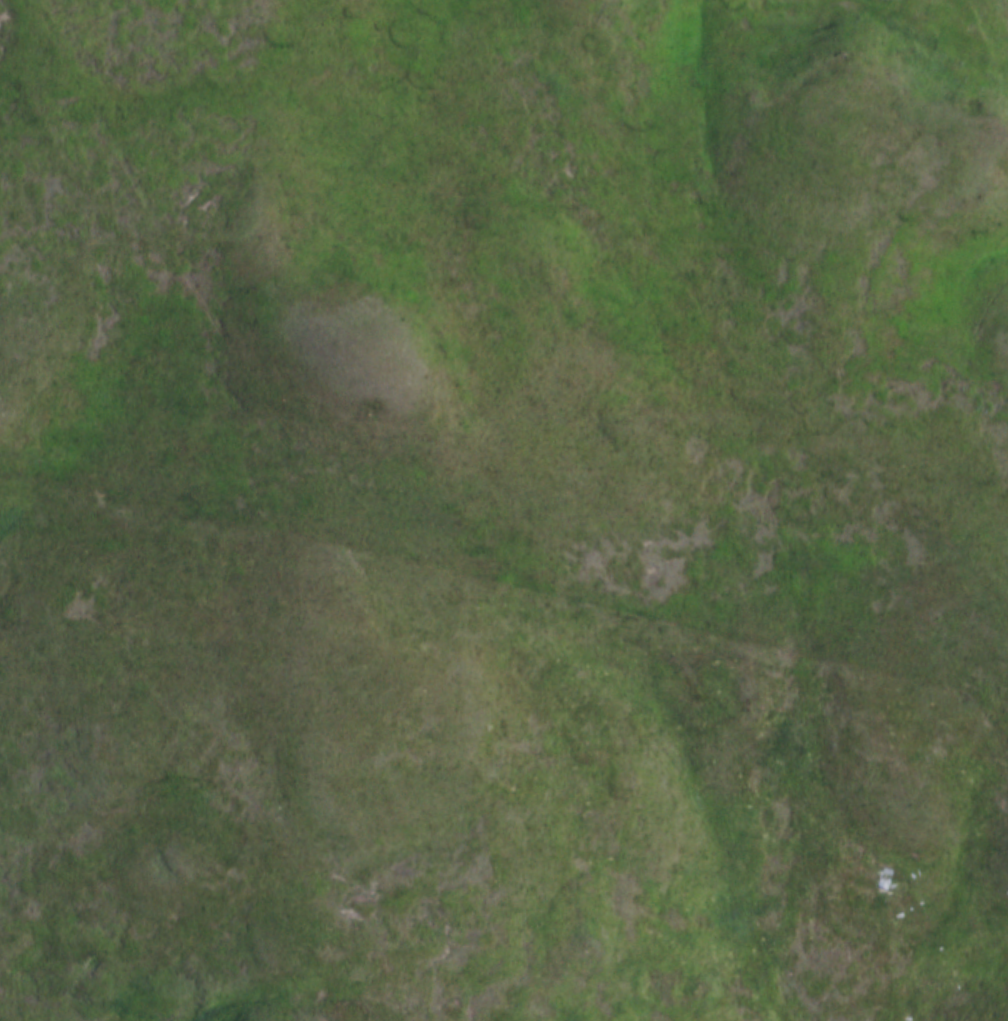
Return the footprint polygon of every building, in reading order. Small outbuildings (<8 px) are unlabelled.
[(887,885),(899,887),(901,873),(889,871),(887,885)]
